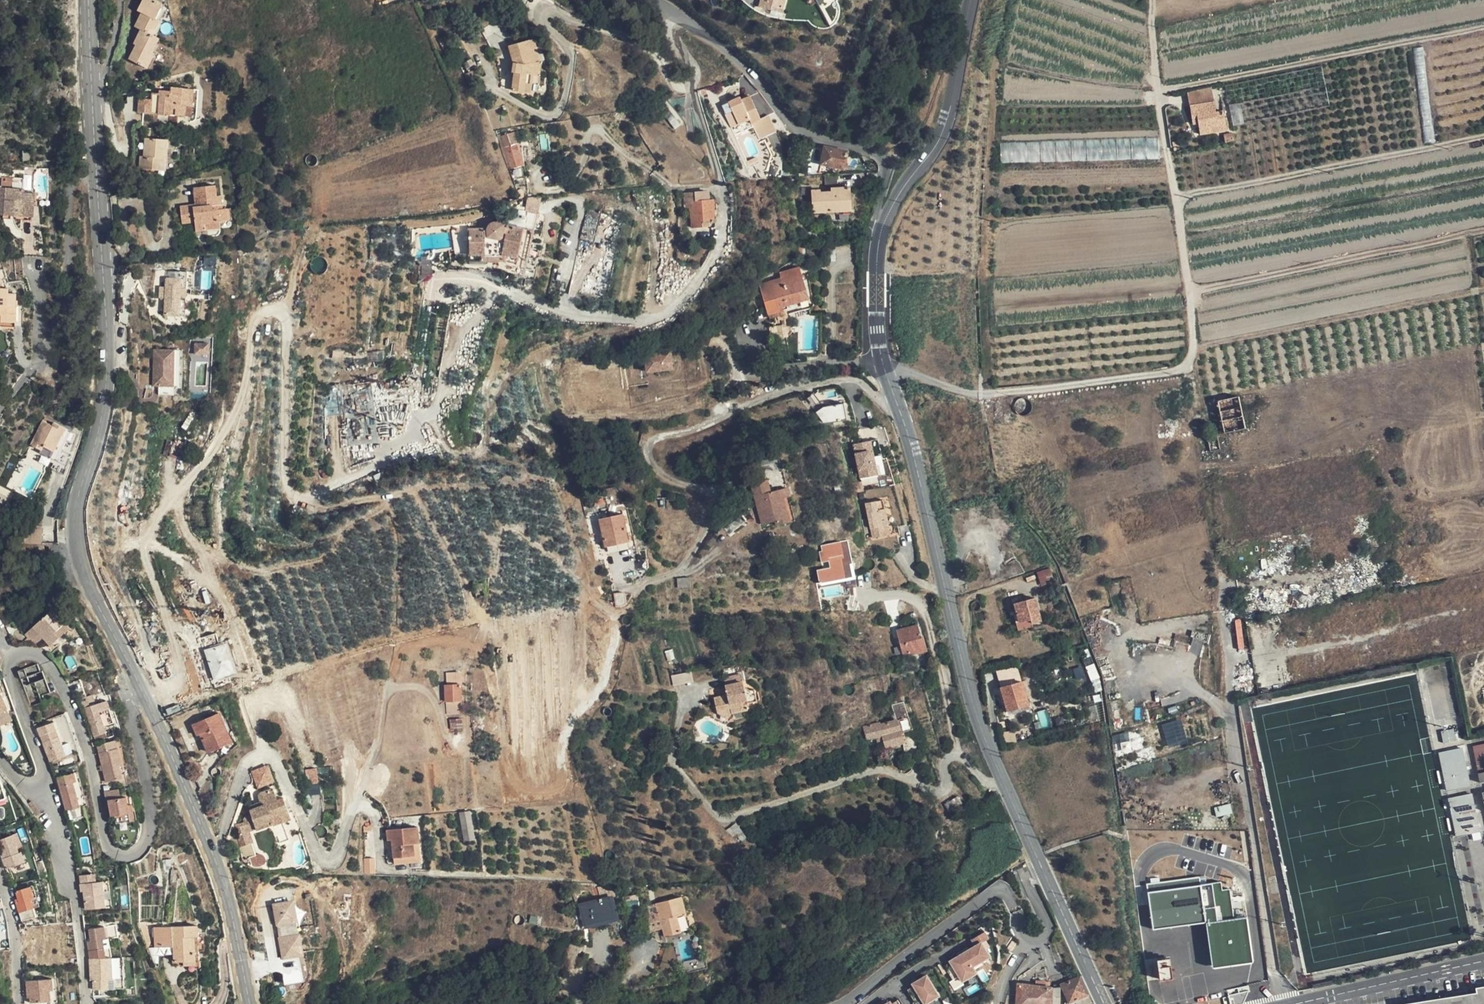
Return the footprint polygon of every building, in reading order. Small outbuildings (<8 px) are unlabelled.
[(163,5),(154,0),(142,0),(137,9),(142,12),(135,26),(141,30),(134,44),(137,44),(129,59),(148,69),(155,55),(152,53),(160,39),(153,35),(160,21),(156,19),(163,5)] [(772,3),(764,0),(761,0),(759,8),(780,14),(782,9),(771,7),(772,3)] [(764,0),(772,3),(771,7),(782,9),(784,0),(764,0)] [(543,61),(536,37),(531,39),(538,62),(541,61),(543,61)] [(514,89),(526,91),(527,83),(534,84),(535,74),(539,75),(541,61),(538,62),(531,39),(511,45),(516,61),(514,71),(517,72),(514,89)] [(467,49),(460,53),(470,72),(477,68),(467,49)] [(1322,67),(1226,86),(1234,127),(1330,107),(1322,67)] [(537,93),(539,75),(535,74),(534,84),(527,83),(526,91),(537,93)] [(191,107),(193,91),(172,89),(172,93),(159,92),(158,96),(151,95),(150,102),(136,101),(135,114),(183,118),(184,107),(191,107)] [(1213,90),(1189,94),(1191,106),(1214,102),(1213,90)] [(199,91),(193,91),(191,107),(184,107),(183,118),(190,119),(189,125),(192,125),(195,123),(196,119),(199,91)] [(756,117),(744,93),(735,97),(733,94),(714,104),(725,126),(743,117),(746,122),(756,117)] [(1214,102),(1191,106),(1194,125),(1199,125),(1200,136),(1227,131),(1224,111),(1216,112),(1214,102)] [(756,117),(746,122),(753,137),(771,129),(763,113),(756,117)] [(813,119),(811,125),(827,131),(829,124),(813,119)] [(514,132),(503,135),(513,169),(525,165),(514,132)] [(1161,151),(1160,137),(1010,143),(1011,157),(1161,151)] [(161,159),(167,159),(168,139),(148,138),(146,157),(142,157),(141,169),(160,170),(161,159)] [(844,168),(848,152),(836,149),(825,147),(821,163),(844,168)] [(743,164),(752,159),(750,156),(741,160),(743,164)] [(838,205),(852,204),(851,185),(837,186),(837,190),(831,191),(821,191),(820,189),(810,190),(812,212),(838,210),(838,205)] [(34,192),(24,192),(24,188),(0,186),(0,214),(23,215),(23,219),(32,219),(34,192)] [(196,206),(195,206),(196,222),(197,231),(219,229),(219,222),(232,220),(231,208),(221,209),(220,197),(216,197),(215,186),(194,187),(196,206)] [(694,190),(684,191),(685,206),(691,206),(692,227),(716,226),(713,198),(705,199),(704,191),(695,192),(694,190)] [(189,223),(188,206),(180,207),(181,224),(189,223)] [(195,206),(188,206),(189,223),(196,222),(195,206)] [(502,258),(502,261),(506,261),(507,256),(518,258),(524,227),(495,221),(493,222),(490,225),(490,228),(470,228),(471,254),(483,254),(483,261),(490,261),(490,259),(502,258)] [(379,236),(372,235),(371,262),(374,262),(374,258),(379,258),(379,236)] [(780,308),(808,300),(800,267),(779,273),(781,278),(759,285),(768,315),(780,312),(780,308)] [(188,315),(187,271),(163,271),(164,315),(188,315)] [(13,310),(14,297),(6,297),(6,291),(0,291),(0,326),(4,326),(5,309),(13,310)] [(780,312),(768,315),(768,319),(785,314),(784,311),(809,304),(808,300),(780,308),(780,312)] [(12,327),(13,310),(5,309),(4,326),(12,327)] [(777,328),(770,329),(771,340),(778,339),(777,328)] [(210,352),(210,341),(196,342),(196,353),(210,352)] [(180,385),(180,349),(155,349),(155,381),(161,381),(161,385),(175,385),(180,385)] [(366,359),(366,351),(344,350),(344,357),(366,359)] [(673,351),(640,353),(641,372),(675,370),(673,351)] [(175,394),(175,385),(161,385),(161,394),(175,394)] [(1241,404),(1254,402),(1253,395),(1240,398),(1241,404)] [(1218,402),(1224,434),(1246,430),(1241,404),(1240,398),(1239,397),(1218,402)] [(827,407),(825,409),(820,413),(825,419),(833,413),(827,407)] [(55,422),(54,424),(43,420),(32,443),(43,449),(41,452),(57,460),(72,430),(55,422)] [(868,464),(870,463),(868,456),(872,455),(868,436),(854,439),(855,443),(851,444),(858,475),(869,472),(868,464)] [(1221,451),(1218,436),(1208,438),(1211,453),(1221,451)] [(790,524),(785,497),(781,498),(779,491),(772,492),(765,494),(764,489),(771,488),(769,479),(752,482),(761,524),(775,521),(776,526),(790,524)] [(788,489),(779,491),(781,498),(785,497),(789,496),(788,489)] [(879,524),(888,523),(884,506),(882,496),(864,500),(872,536),(881,534),(879,524)] [(889,505),(884,506),(888,523),(892,522),(889,505)] [(730,534),(746,522),(745,520),(752,515),(748,509),(725,526),(730,534)] [(622,514),(599,519),(605,546),(628,541),(622,514)] [(755,518),(752,515),(745,520),(746,522),(747,524),(755,518)] [(890,532),(888,523),(879,524),(881,534),(890,532)] [(43,543),(42,525),(22,526),(22,542),(43,543)] [(820,582),(856,576),(850,539),(820,544),(824,568),(818,569),(820,582)] [(862,564),(863,561),(859,559),(855,571),(860,573),(863,567),(862,564)] [(1044,586),(1055,582),(1050,569),(1038,573),(1044,586)] [(966,584),(979,581),(976,572),(964,575),(966,584)] [(484,581),(475,582),(477,593),(485,592),(484,581)] [(1031,620),(1032,623),(1043,620),(1036,598),(1014,604),(1020,623),(1031,620)] [(44,640),(54,634),(50,627),(55,623),(62,619),(52,603),(29,618),(44,640)] [(1033,627),(1032,623),(1031,620),(1020,623),(1017,624),(1019,630),(1033,627)] [(60,630),(55,623),(50,627),(54,634),(60,630)] [(915,647),(923,645),(918,624),(897,629),(903,655),(909,653),(910,655),(916,653),(915,647)] [(205,651),(216,680),(238,671),(226,642),(205,651)] [(925,651),(923,645),(915,647),(916,653),(925,651)] [(32,662),(13,669),(26,705),(48,698),(38,670),(35,671),(32,662)] [(948,663),(941,665),(941,666),(944,678),(952,676),(948,663)] [(447,673),(448,684),(461,684),(460,673),(447,673)] [(676,674),(671,675),(673,687),(679,686),(676,674)] [(1030,705),(1023,681),(1002,687),(1009,711),(1030,705)] [(727,694),(713,697),(716,709),(730,706),(732,712),(749,709),(748,702),(758,700),(755,688),(745,690),(743,682),(725,686),(727,694)] [(445,685),(446,702),(460,702),(462,702),(461,684),(448,684),(445,685)] [(891,698),(892,704),(901,701),(899,695),(891,698)] [(103,699),(81,707),(91,734),(102,731),(100,725),(111,721),(103,699)] [(901,701),(892,704),(897,719),(878,724),(881,735),(875,737),(878,749),(883,747),(884,748),(904,742),(901,732),(910,730),(911,725),(903,701),(901,701)] [(461,714),(460,702),(446,702),(447,714),(461,714)] [(220,713),(193,725),(196,734),(200,733),(208,751),(232,741),(220,713)] [(51,718),(33,725),(36,731),(44,729),(47,736),(56,732),(51,718)] [(462,719),(450,719),(450,729),(463,728),(462,719)] [(1165,723),(1170,745),(1188,741),(1182,719),(1165,723)] [(44,729),(36,731),(46,759),(64,753),(56,732),(47,736),(44,729)] [(1004,745),(1014,742),(1010,729),(1001,732),(1004,745)] [(1452,737),(1449,730),(1441,734),(1445,741),(1452,737)] [(114,740),(95,744),(96,751),(116,747),(114,740)] [(973,740),(965,743),(970,755),(977,753),(973,740)] [(1483,760),(1483,742),(1475,744),(1477,761),(1483,760)] [(967,757),(970,755),(965,743),(960,744),(964,754),(967,757)] [(120,746),(116,747),(120,765),(116,766),(119,778),(126,776),(120,746)] [(120,765),(116,747),(96,751),(103,781),(119,778),(116,766),(120,765)] [(1467,748),(1442,750),(1446,789),(1471,786),(1467,748)] [(61,802),(75,798),(70,780),(68,773),(58,776),(59,783),(56,784),(61,802)] [(121,787),(103,790),(105,798),(122,795),(121,787)] [(1482,838),(1475,792),(1449,797),(1456,836),(1473,833),(1474,839),(1482,838)] [(129,794),(122,795),(127,820),(133,819),(129,794)] [(113,823),(127,820),(122,795),(105,798),(108,815),(111,814),(113,823)] [(277,800),(275,795),(259,795),(258,796),(258,798),(261,805),(253,808),(251,812),(252,815),(246,817),(244,819),(244,821),(246,826),(248,832),(249,831),(255,829),(256,830),(272,824),(274,823),(275,825),(282,822),(291,818),(283,798),(277,800)] [(77,807),(75,798),(61,802),(63,810),(77,807)] [(952,816),(961,810),(957,806),(949,811),(952,816)] [(471,811),(459,813),(464,841),(475,839),(471,811)] [(274,823),(272,824),(279,843),(289,839),(282,822),(275,825),(274,823)] [(735,839),(740,833),(730,825),(726,831),(735,839)] [(246,826),(236,830),(241,846),(253,842),(249,831),(248,832),(246,826)] [(402,857),(414,856),(413,843),(419,843),(417,827),(387,830),(388,840),(392,840),(394,863),(403,863),(402,857)] [(14,832),(9,834),(18,863),(22,861),(18,850),(20,849),(14,832)] [(9,834),(0,837),(0,853),(1,856),(0,856),(0,859),(3,868),(18,863),(9,834)] [(257,854),(254,843),(244,845),(247,856),(257,854)] [(268,862),(264,852),(251,857),(255,867),(268,862)] [(373,857),(362,858),(364,873),(374,873),(373,857)] [(94,873),(81,874),(82,882),(95,881),(94,873)] [(1223,891),(1221,883),(1200,884),(1199,877),(1147,884),(1153,929),(1209,923),(1214,968),(1252,961),(1244,918),(1235,919),(1231,890),(1223,891)] [(95,881),(82,882),(78,883),(80,890),(83,890),(85,908),(104,906),(100,880),(95,881)] [(32,885),(28,886),(35,905),(38,903),(32,885)] [(610,897),(607,885),(599,887),(602,899),(610,897)] [(35,905),(28,886),(14,891),(16,897),(17,901),(14,902),(21,920),(34,915),(31,906),(35,905)] [(664,933),(682,929),(678,913),(686,911),(682,894),(656,900),(660,915),(662,925),(664,933)] [(615,914),(610,897),(602,899),(580,905),(585,925),(611,918),(613,917),(615,914)] [(294,900),(271,904),(281,961),(304,957),(294,900)] [(690,927),(686,911),(678,913),(682,929),(690,927)] [(101,947),(102,947),(101,938),(104,937),(102,925),(102,924),(87,926),(89,940),(86,940),(87,949),(101,947)] [(174,962),(182,961),(195,961),(194,937),(198,936),(197,925),(161,927),(162,950),(173,949),(174,962)] [(986,949),(981,941),(991,936),(987,929),(973,938),(977,944),(970,949),(959,955),(951,961),(951,962),(945,966),(953,980),(960,976),(961,978),(967,974),(969,977),(977,972),(973,966),(987,957),(983,951),(986,949)] [(1017,943),(1013,940),(1008,948),(1012,951),(1017,943)] [(101,947),(87,949),(89,958),(103,957),(101,947)] [(958,953),(959,955),(970,949),(968,947),(958,953)] [(987,948),(986,949),(983,951),(987,957),(991,954),(987,948)] [(108,979),(112,978),(110,957),(103,957),(89,958),(89,969),(92,969),(93,979),(94,990),(108,989),(108,979)] [(1161,978),(1171,977),(1170,959),(1160,960),(1161,978)] [(915,985),(908,989),(917,1003),(923,999),(926,1003),(933,999),(931,995),(938,992),(927,974),(919,979),(914,982),(913,983),(915,985)] [(967,974),(961,978),(964,982),(970,978),(969,977),(967,974)] [(1092,1002),(1091,1000),(1080,975),(1061,984),(1070,1003),(1087,1003),(1092,1002)] [(25,981),(25,989),(28,989),(29,998),(29,1003),(49,1001),(48,989),(52,989),(51,978),(25,981)] [(1018,984),(1017,1003),(1050,1003),(1050,987),(1018,984)] [(1476,988),(1477,992),(1406,1003),(1483,1003),(1483,986),(1476,988)] [(931,995),(933,999),(934,1000),(940,996),(938,992),(931,995)]
